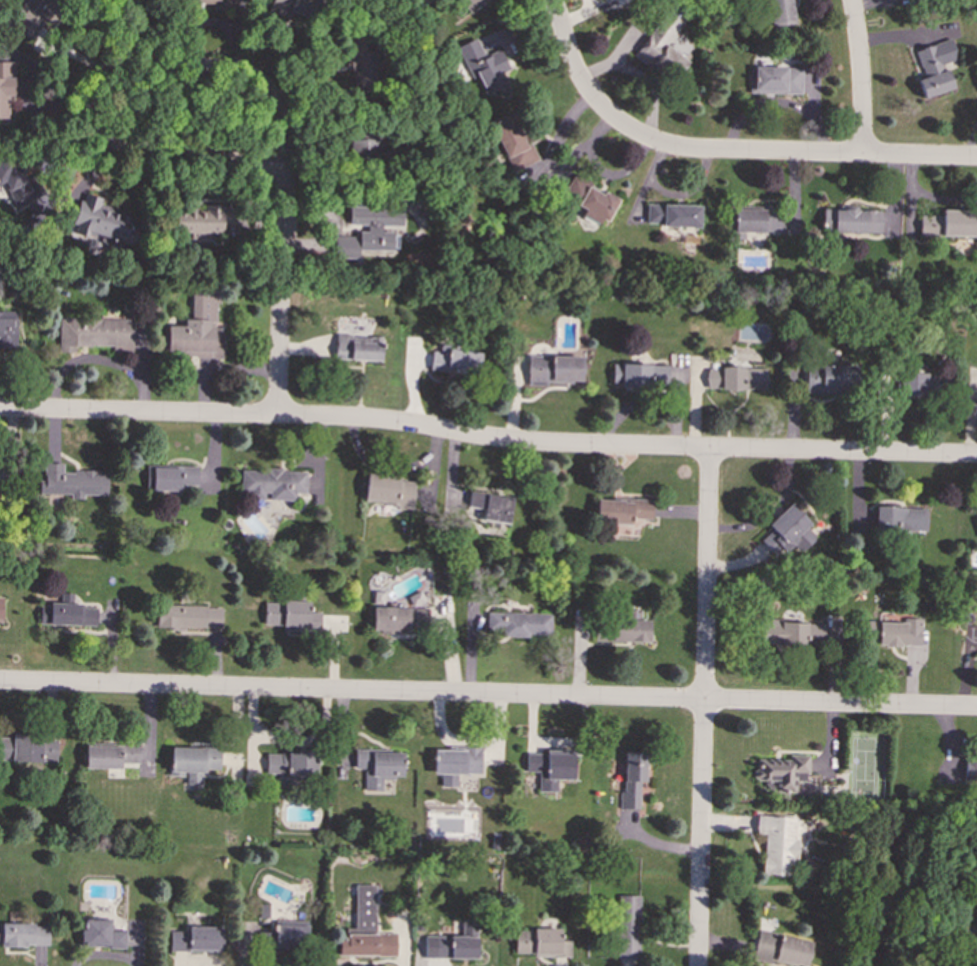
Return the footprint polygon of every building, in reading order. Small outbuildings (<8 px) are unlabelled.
[(59,0),(24,0),(13,14),(18,18),(13,25),(31,38),(59,0)] [(232,0),(182,0),(182,2),(213,2),(213,9),(232,9),(232,0)] [(268,12),(287,17),(289,11),(312,18),(317,0),(272,0),(268,12)] [(468,13),(485,0),(459,0),(468,13)] [(792,24),(791,0),(769,0),(771,25),(792,24)] [(633,57),(654,71),(659,64),(677,76),(688,61),(666,45),(688,14),(672,3),(633,57)] [(376,50),(367,51),(366,35),(347,37),(354,92),(374,90),(373,75),(378,74),(376,50)] [(506,85),(500,72),(508,69),(500,49),(483,56),(475,38),(456,46),(468,74),(474,71),(485,95),(506,85)] [(922,98),(952,89),(945,63),(956,59),(950,39),(915,49),(923,77),(917,79),(922,98)] [(7,96),(13,96),(14,62),(0,62),(0,119),(7,119),(7,96)] [(801,94),(802,68),(749,66),(748,92),(801,94)] [(511,172),(538,160),(530,141),(524,144),(510,113),(489,122),(511,172)] [(352,140),(353,154),(380,153),(380,139),(352,140)] [(3,182),(13,206),(43,195),(36,176),(25,180),(14,153),(0,158),(0,183),(3,182)] [(618,198),(603,191),(572,176),(561,200),(606,223),(618,198)] [(70,238),(88,242),(87,248),(99,251),(102,238),(133,245),(137,227),(129,226),(132,214),(100,206),(102,198),(81,193),(70,238)] [(223,205),(204,204),(204,211),(176,210),(175,232),(222,233),(223,205)] [(645,225),(699,227),(699,205),(646,204),(645,225)] [(765,210),(731,208),(730,230),(778,232),(779,205),(765,205),(765,210)] [(397,251),(398,233),(381,233),(381,226),(402,226),(402,207),(349,206),(348,227),(358,227),(358,237),(335,237),(334,258),(357,258),(358,250),(397,251)] [(880,233),(880,210),(821,208),(821,232),(880,233)] [(919,236),(976,237),(976,211),(942,210),(941,216),(919,215),(919,236)] [(15,312),(0,312),(0,350),(15,350),(15,312)] [(112,346),(112,351),(131,352),(132,319),(58,318),(58,352),(73,352),(73,346),(112,346)] [(209,320),(183,319),(183,326),(163,325),(162,354),(221,356),(222,327),(208,327),(209,320)] [(334,359),(380,361),(381,337),(335,335),(334,359)] [(481,351),(440,347),(439,351),(431,351),(429,370),(478,375),(481,351)] [(582,356),(527,355),(527,383),(581,384),(582,356)] [(667,387),(668,365),(611,364),(611,384),(620,384),(620,386),(667,387)] [(857,365),(805,364),(804,392),(856,393),(857,365)] [(705,388),(765,391),(766,369),(706,366),(705,388)] [(942,374),(901,373),(901,395),(941,396),(942,374)] [(106,495),(107,472),(62,471),(62,463),(44,463),(43,480),(39,480),(38,494),(70,494),(70,499),(82,499),(82,494),(106,495)] [(145,490),(180,491),(180,485),(196,486),(197,467),(146,466),(145,490)] [(306,471),(242,470),(241,493),(253,493),(253,500),(267,500),(295,501),(295,494),(305,494),(306,471)] [(414,481),(399,480),(399,475),(366,473),(363,503),(412,506),(414,481)] [(466,506),(483,509),(481,519),(508,523),(512,497),(469,491),(466,506)] [(651,500),(594,499),(594,523),(629,524),(629,518),(651,519),(651,500)] [(811,525),(790,503),(767,525),(771,529),(763,537),(779,554),(811,525)] [(926,507),(875,506),(875,529),(925,530),(926,507)] [(39,624),(96,626),(97,606),(72,606),(73,593),(60,592),(60,604),(39,603),(39,624)] [(372,607),(371,631),(408,632),(408,627),(429,627),(429,606),(422,606),(422,594),(410,594),(410,607),(372,607)] [(263,625),(282,625),(281,631),(319,632),(320,612),(308,612),(308,601),(264,600),(263,625)] [(156,627),(220,629),(220,606),(156,604),(156,627)] [(648,641),(647,620),(639,620),(639,611),(627,611),(627,619),(611,619),(611,642),(648,641)] [(550,636),(550,613),(486,612),(486,630),(501,630),(501,635),(550,636)] [(906,622),(866,622),(866,645),(919,646),(920,618),(906,618),(906,622)] [(822,622),(759,621),(759,645),(822,646),(822,622)] [(56,762),(57,737),(11,734),(11,738),(0,737),(0,760),(56,762)] [(85,746),(85,769),(120,768),(120,763),(138,763),(138,745),(85,746)] [(219,770),(219,748),(170,747),(170,776),(185,776),(185,784),(200,784),(200,774),(203,774),(203,769),(219,770)] [(433,749),(433,774),(441,774),(440,786),(455,787),(456,774),(480,774),(480,750),(433,749)] [(573,751),(544,750),(544,753),(525,753),(525,772),(538,772),(538,791),(556,792),(556,779),(572,780),(573,751)] [(354,768),(364,768),(364,791),(382,790),(381,778),(402,778),(402,751),(354,751),(354,768)] [(638,809),(639,781),(644,781),(645,753),(623,752),(621,808),(638,809)] [(265,773),(281,773),(280,786),(293,786),(293,778),(315,778),(315,753),(265,753),(265,773)] [(807,755),(787,754),(787,759),(757,759),(757,768),(752,768),(751,779),(764,779),(764,791),(794,792),(794,781),(806,781),(807,755)] [(955,758),(954,780),(976,781),(976,759),(955,758)] [(760,874),(788,875),(789,863),(794,863),(796,817),(754,816),(754,834),(762,834),(760,874)] [(375,884),(354,885),(354,928),(345,929),(345,933),(375,933),(375,884)] [(638,895),(615,896),(616,959),(639,959),(638,895)] [(268,904),(255,904),(255,920),(267,921),(268,904)] [(126,931),(111,930),(111,920),(83,919),(83,928),(79,928),(79,946),(125,947),(126,931)] [(475,959),(476,923),(461,923),(461,936),(433,936),(432,958),(475,959)] [(48,924),(0,925),(0,946),(48,946),(48,924)] [(307,925),(274,925),(274,934),(268,933),(268,948),(307,949),(307,925)] [(223,927),(188,927),(187,932),(169,931),(168,951),(222,952),(223,927)] [(559,929),(514,929),(514,955),(570,956),(570,940),(559,940),(559,929)] [(793,965),(805,965),(809,939),(755,931),(751,959),(793,965)] [(396,935),(337,934),(336,955),(395,956),(396,935)]
